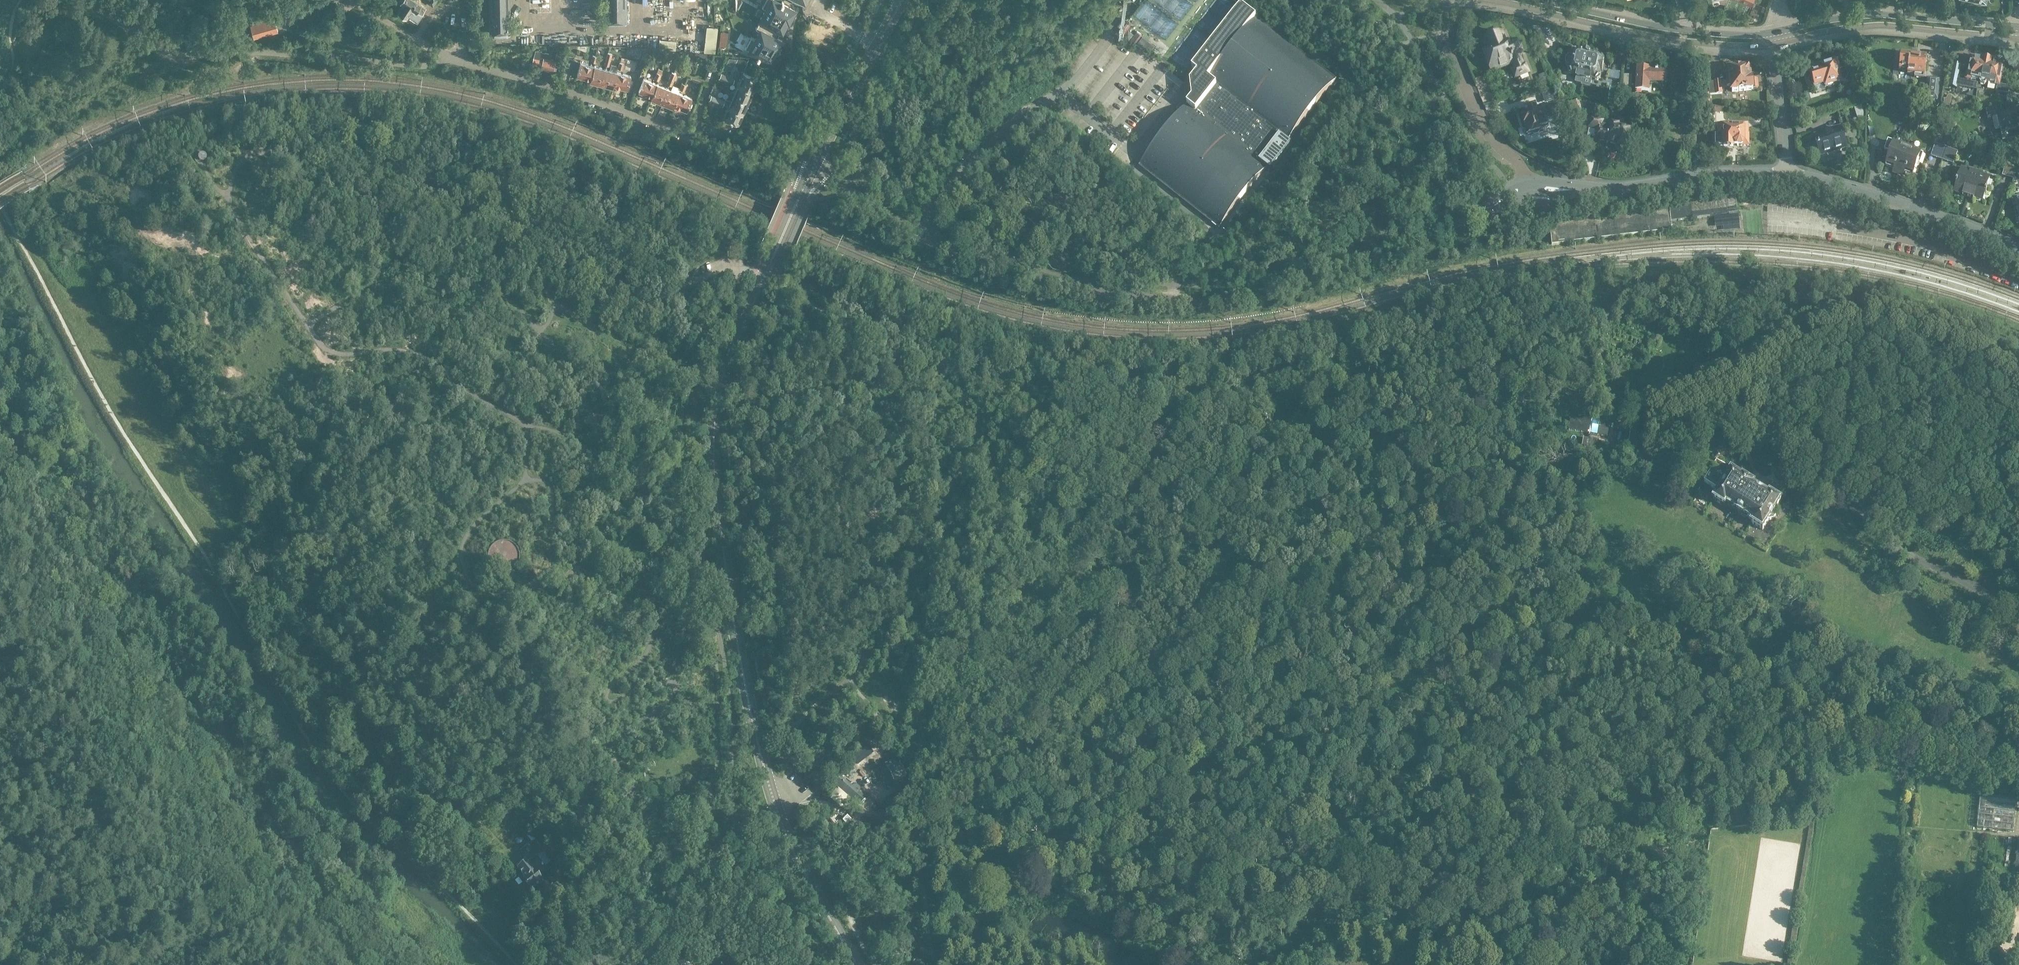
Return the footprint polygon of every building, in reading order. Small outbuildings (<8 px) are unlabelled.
[(396,5),(396,7),(399,9),(406,14),(407,13),(417,20),(426,7),(419,3),(421,0),(420,0),(399,0),(396,5)] [(509,0),(489,0),(490,32),(509,32),(509,0)] [(606,14),(607,22),(626,21),(626,0),(606,0),(606,14)] [(762,6),(766,9),(787,20),(789,21),(795,12),(794,11),(794,10),(787,6),(788,5),(783,2),(783,1),(782,0),(781,0),(780,2),(776,0),(765,0),(762,6)] [(1140,164),(1139,166),(1146,172),(1219,228),(1267,167),(1270,170),(1291,143),(1288,140),(1336,79),(1256,16),(1239,3),(1238,4),(1193,62),(1192,63),(1197,67),(1196,69),(1190,76),(1191,87),(1193,97),(1187,104),(1141,164),(1140,164)] [(766,9),(758,23),(779,34),(781,30),(782,30),(787,20),(766,9)] [(279,31),(276,17),(252,23),(255,37),(279,31)] [(1129,17),(1118,30),(1145,51),(1156,37),(1129,17)] [(760,30),(755,39),(776,50),(782,40),(777,37),(779,34),(758,23),(755,28),(760,30)] [(707,25),(703,50),(715,52),(719,26),(707,25)] [(727,46),(728,30),(720,30),(719,45),(727,46)] [(1484,55),(1470,61),(1476,77),(1491,71),(1512,63),(1515,69),(1512,71),(1514,77),(1528,72),(1525,65),(1523,66),(1518,56),(1521,55),(1518,46),(1508,50),(1505,42),(1501,43),(1498,35),(1484,41),(1487,49),(1483,51),(1484,55)] [(751,36),(745,48),(757,54),(756,57),(758,58),(759,57),(764,59),(764,58),(771,62),(772,61),(773,61),(778,51),(776,50),(755,39),(751,36)] [(555,57),(561,59),(564,50),(558,48),(555,57)] [(551,54),(538,50),(535,50),(531,64),(541,66),(541,68),(555,72),(557,67),(554,66),(556,59),(550,58),(551,54)] [(1565,59),(1564,61),(1565,64),(1568,67),(1569,67),(1569,68),(1567,69),(1567,70),(1569,74),(1571,74),(1572,73),(1577,74),(1576,77),(1575,83),(1582,85),(1583,79),(1588,57),(1587,57),(1588,54),(1589,55),(1590,53),(1582,51),(1582,53),(1577,52),(1576,50),(1574,50),(1571,52),(1571,53),(1572,54),(1572,56),(1571,56),(1567,56),(1565,59)] [(1907,74),(1915,74),(1914,77),(1923,78),(1923,76),(1924,76),(1926,58),(1915,56),(1915,54),(1910,53),(1910,56),(1900,55),(1899,71),(1908,72),(1907,74)] [(1582,85),(1581,86),(1590,88),(1592,81),(1589,80),(1590,77),(1593,78),(1594,79),(1596,80),(1599,78),(1599,75),(1600,72),(1601,72),(1603,65),(1601,65),(1602,62),(1603,61),(1604,59),(1602,56),(1600,56),(1598,57),(1589,55),(1588,54),(1587,57),(1588,57),(1583,79),(1582,85)] [(746,66),(747,58),(729,56),(728,64),(746,66)] [(1952,63),(1948,87),(1957,89),(1957,87),(1977,90),(1978,81),(1979,82),(1983,61),(1971,58),(1967,78),(1959,76),(1961,65),(1952,63)] [(1846,68),(1844,69),(1841,61),(1827,65),(1826,62),(1820,63),(1822,67),(1819,68),(1820,71),(1809,74),(1810,75),(1808,79),(1809,84),(1812,85),(1813,85),(1814,89),(1824,85),(1825,88),(1845,82),(1847,83),(1849,78),(1848,77),(1846,68)] [(1983,61),(1979,82),(1980,84),(1984,84),(1987,83),(1997,84),(1996,91),(2008,93),(2009,86),(1998,83),(2002,64),(1983,61)] [(581,62),(577,75),(591,78),(591,79),(595,66),(594,66),(581,62)] [(591,79),(591,81),(602,84),(606,69),(595,66),(591,79)] [(1650,70),(1650,67),(1637,67),(1635,91),(1649,92),(1649,82),(1666,82),(1667,70),(1650,70)] [(656,72),(654,78),(659,80),(661,74),(663,70),(658,68),(657,72),(656,72)] [(606,69),(602,84),(613,87),(614,85),(617,72),(606,69)] [(1730,70),(1726,71),(1727,86),(1731,86),(1732,92),(1745,91),(1745,90),(1753,90),(1753,89),(1758,89),(1757,79),(1752,80),(1752,79),(1750,80),(1749,72),(1747,70),(1741,70),(1741,69),(1730,70)] [(617,72),(614,85),(627,88),(631,76),(618,72),(617,72)] [(719,79),(732,85),(735,79),(721,73),(719,79)] [(738,83),(753,90),(758,79),(743,73),(741,79),(740,78),(738,83)] [(1621,87),(1631,88),(1632,75),(1622,74),(1621,87)] [(1938,100),(1940,78),(1927,77),(1925,98),(1938,100)] [(644,78),(639,90),(652,95),(657,84),(644,78)] [(1721,80),(1708,82),(1710,94),(1722,93),(1721,80)] [(753,90),(738,83),(735,89),(736,90),(733,95),(748,102),(753,90)] [(652,95),(651,98),(662,102),(668,88),(667,88),(658,84),(657,84),(652,95)] [(668,88),(662,102),(673,107),(674,105),(679,93),(668,88)] [(1710,105),(1709,92),(1702,93),(1703,106),(1710,105)] [(679,93),(674,105),(687,110),(692,98),(679,93)] [(724,100),(712,94),(709,100),(723,106),(724,104),(725,100),(724,100)] [(748,102),(733,95),(731,100),(725,98),(724,100),(725,100),(724,104),(727,106),(743,113),(748,102)] [(1566,102),(1569,115),(1581,111),(1577,99),(1566,102)] [(723,117),(738,124),(743,113),(727,106),(725,111),(726,111),(723,117)] [(1521,115),(1527,135),(1548,128),(1545,119),(1544,119),(1541,109),(1536,111),(1535,106),(1526,109),(1527,112),(1524,113),(1524,114),(1521,115)] [(1861,106),(1853,108),(1857,120),(1864,117),(1861,106)] [(1988,118),(1994,117),(1997,129),(2000,128),(2002,139),(2018,136),(2018,131),(2015,112),(2003,115),(2001,106),(1986,110),(1988,118)] [(1595,136),(1594,138),(1606,142),(1617,145),(1617,148),(1624,149),(1625,147),(1626,147),(1631,129),(1590,119),(1588,128),(1589,128),(1588,134),(1595,136)] [(1715,128),(1716,147),(1733,147),(1733,146),(1748,146),(1748,137),(1747,137),(1747,129),(1733,129),(1733,127),(1715,128)] [(1818,147),(1831,150),(1837,149),(1840,150),(1843,147),(1845,146),(1840,129),(1815,137),(1818,147)] [(1891,173),(1897,175),(1907,145),(1900,143),(1899,146),(1887,141),(1884,151),(1889,153),(1885,166),(1893,168),(1891,173)] [(1931,155),(1941,159),(1946,147),(1935,143),(1931,155)] [(1907,145),(1897,175),(1903,177),(1904,172),(1912,175),(1917,162),(1919,163),(1922,154),(1913,150),(1914,148),(1907,145)] [(1946,147),(1941,159),(1953,163),(1958,151),(1946,147)] [(206,155),(204,152),(201,152),(199,154),(198,157),(199,159),(202,161),(205,160),(207,158),(206,155)] [(2013,179),(2012,182),(2015,173),(2016,169),(2006,161),(2002,175),(2013,179)] [(1962,196),(1967,198),(1976,171),(1969,169),(1969,171),(1961,168),(1954,191),(1962,194),(1962,196)] [(1976,171),(1967,198),(1973,199),(1974,198),(1982,200),(1989,177),(1982,175),(1983,173),(1976,171)] [(1715,201),(1704,202),(1705,217),(1716,215),(1715,201)] [(1704,202),(1693,203),(1694,218),(1705,217),(1704,202)] [(1693,203),(1682,205),(1683,219),(1694,218),(1693,203)] [(1682,205),(1671,206),(1672,221),(1683,219),(1682,205)] [(1671,206),(1660,207),(1661,222),(1671,221),(1672,221),(1671,206)] [(1660,207),(1649,209),(1650,223),(1661,222),(1660,207)] [(1649,209),(1637,210),(1639,225),(1650,223),(1649,209)] [(1637,210),(1626,211),(1628,226),(1639,225),(1637,210)] [(1039,211),(1030,219),(1036,226),(1045,217),(1042,214),(1039,211)] [(1626,211),(1615,213),(1617,227),(1628,226),(1626,211)] [(1615,213),(1604,214),(1605,229),(1617,227),(1615,213)] [(1604,214),(1593,215),(1594,230),(1605,229),(1604,214)] [(1593,215),(1582,217),(1583,231),(1594,230),(1593,215)] [(1582,217),(1571,218),(1572,232),(1583,231),(1582,217)] [(1571,218),(1560,219),(1561,234),(1572,232),(1571,218)] [(1560,219),(1549,221),(1550,235),(1561,234),(1560,219)] [(1542,230),(1534,230),(1535,240),(1542,239),(1542,230)] [(1569,429),(1591,433),(1591,436),(1597,437),(1598,435),(1607,437),(1610,422),(1583,417),(1583,420),(1571,418),(1569,429)] [(1639,432),(1630,430),(1628,446),(1637,447),(1638,443),(1637,443),(1639,432)] [(1704,482),(1718,491),(1713,499),(1725,506),(1726,504),(1752,520),(1751,522),(1762,530),(1768,521),(1773,519),(1777,513),(1776,508),(1780,500),(1769,493),(1768,495),(1753,485),(1754,483),(1742,476),(1742,477),(1731,470),(1731,471),(1721,465),(1716,463),(1704,482)] [(886,767),(879,771),(886,785),(901,778),(902,780),(906,777),(899,763),(895,765),(893,761),(885,765),(886,767)] [(855,783),(854,784),(850,780),(848,782),(841,775),(833,784),(837,787),(860,808),(871,795),(863,789),(863,790),(855,783)] [(1980,796),(1976,827),(2012,831),(2014,799),(1980,796)] [(528,861),(518,869),(526,878),(524,879),(532,889),(541,881),(530,866),(535,863),(533,860),(536,858),(535,856),(542,850),(535,841),(520,852),(528,861)]
